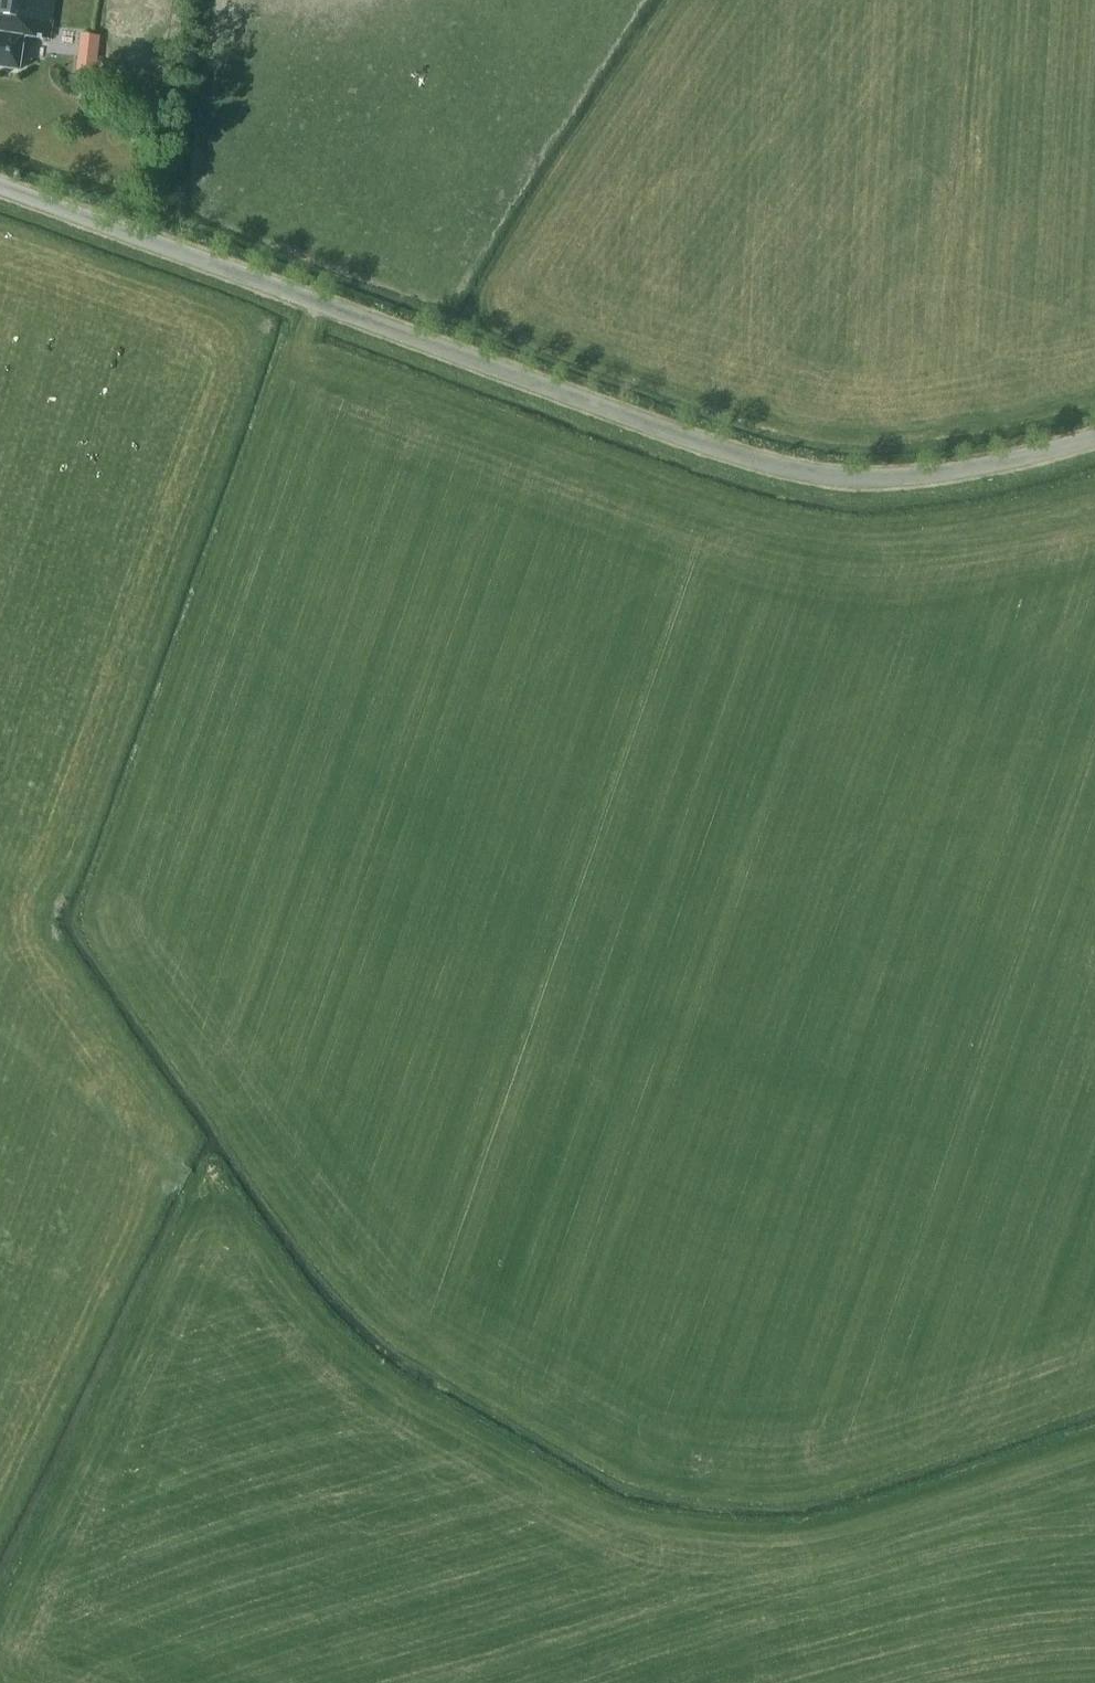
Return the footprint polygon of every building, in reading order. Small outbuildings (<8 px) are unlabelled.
[(18,71),(23,36),(48,40),(54,0),(0,0),(0,68),(18,71)] [(86,29),(84,47),(98,49),(101,30),(86,29)] [(75,75),(96,77),(97,59),(77,57),(75,75)]
